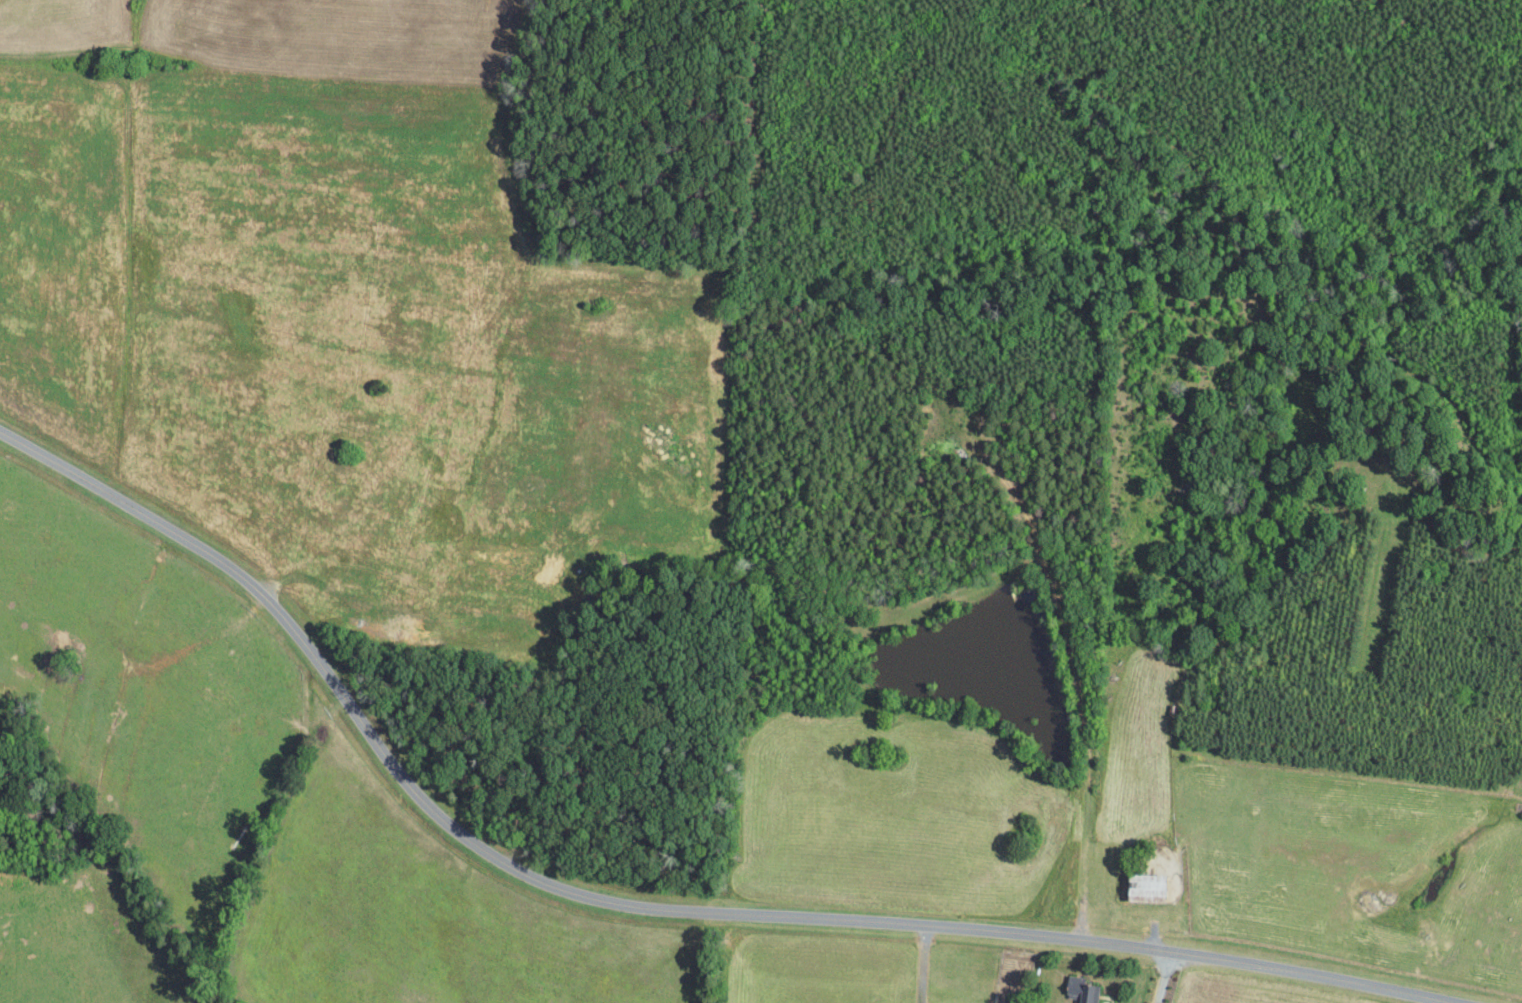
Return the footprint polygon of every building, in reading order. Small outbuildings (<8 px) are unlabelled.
[(1065,974),(1064,994),(1076,995),(1075,1002),(1094,1002),(1095,985),(1082,984),(1083,975),(1065,974)]
